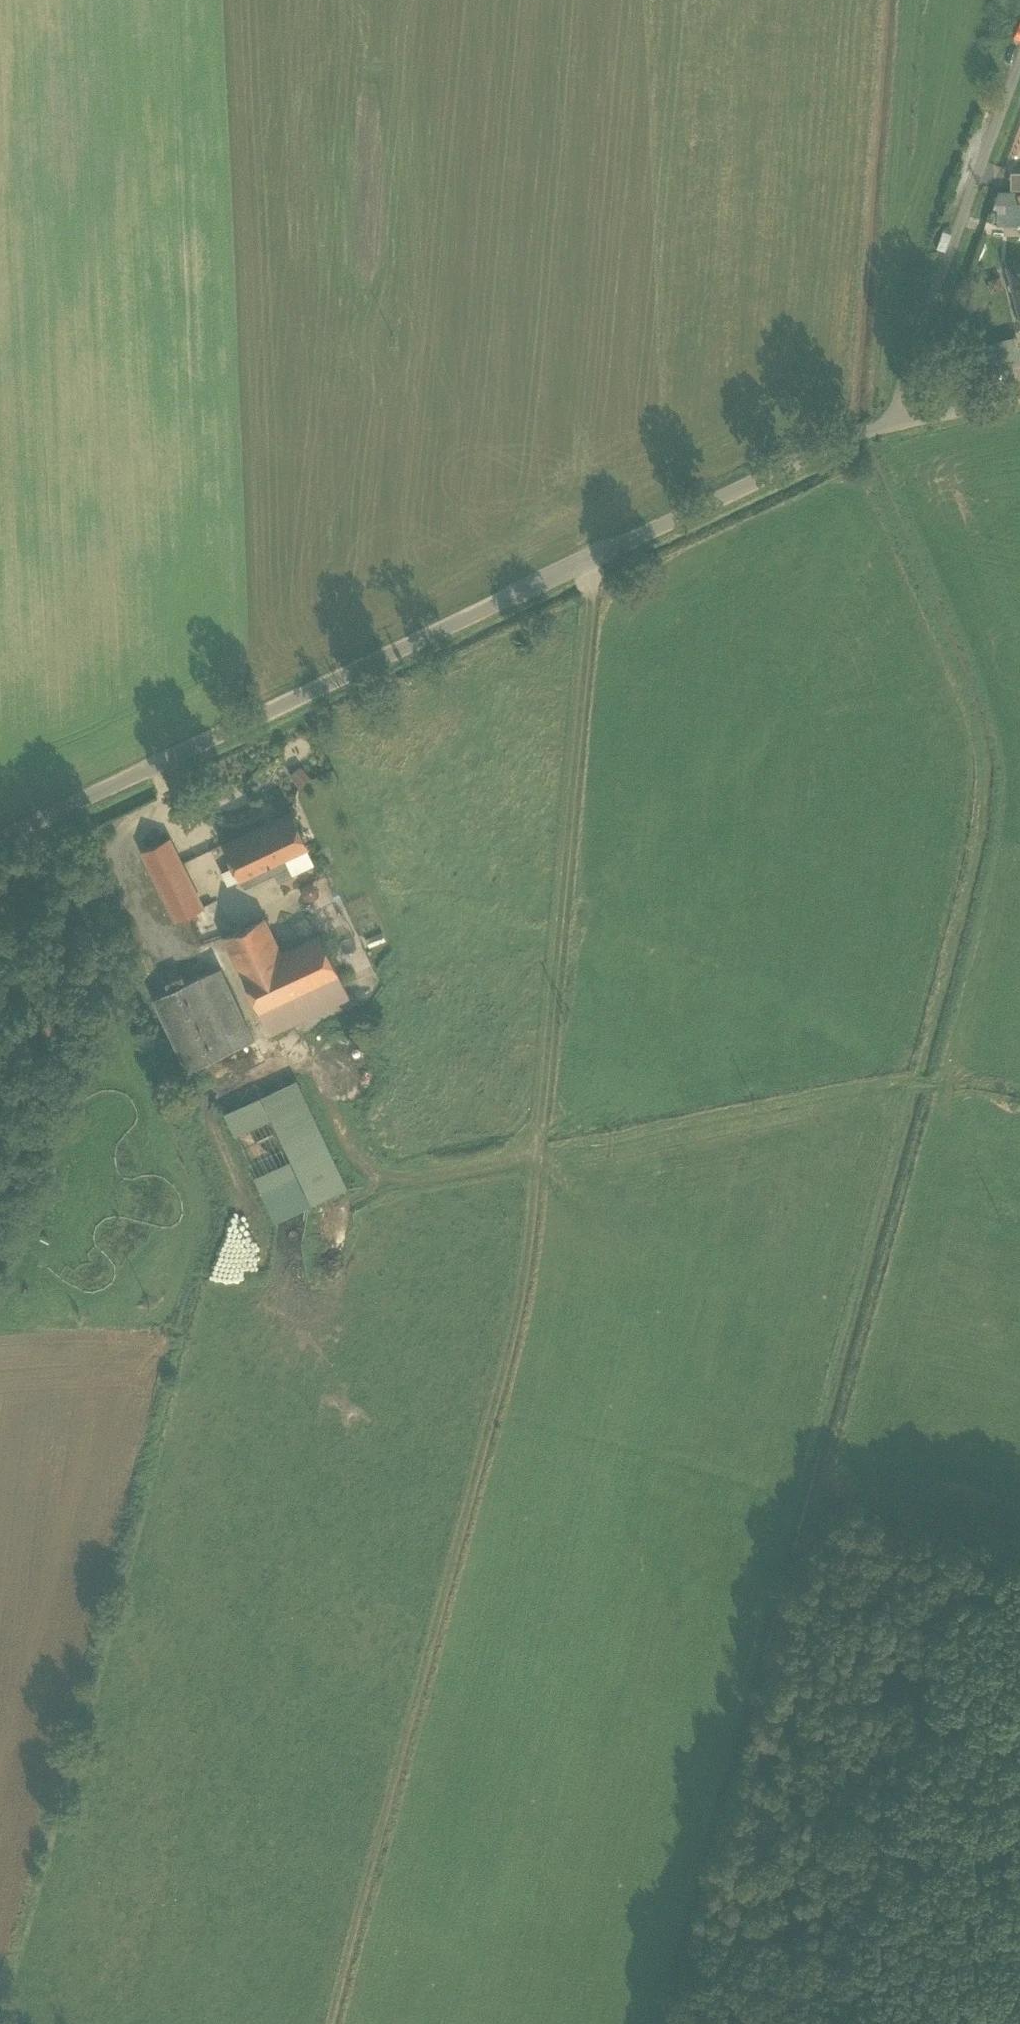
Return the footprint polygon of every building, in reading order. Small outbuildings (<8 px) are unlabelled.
[(1017,202),(1014,190),(998,190),(993,201),(1017,202)] [(1007,266),(1019,319),(1019,263),(1007,266)] [(291,774),(299,785),(309,778),(301,766),(291,774)] [(292,811),(224,842),(241,878),(261,869),(264,878),(289,866),(286,858),(307,848),(309,847),(292,811)] [(169,838),(154,845),(167,870),(180,863),(182,863),(169,838)] [(167,870),(154,845),(126,859),(174,958),(202,944),(188,915),(188,914),(167,870)] [(307,848),(286,858),(289,866),(293,874),(315,863),(307,848)] [(202,908),(180,863),(167,870),(188,914),(202,908)] [(261,869),(241,878),(245,887),(264,878),(261,869)] [(264,916),(224,935),(240,972),(280,953),(264,916)] [(280,953),(240,972),(259,1012),(276,1004),(339,975),(320,935),(280,953)] [(221,967),(200,977),(234,1049),(255,1039),(221,967)] [(339,975),(276,1004),(286,1025),(348,995),(339,975)] [(200,977),(154,998),(188,1070),(234,1049),(200,977)] [(276,1004),(259,1012),(268,1033),(286,1025),(276,1004)] [(227,1113),(277,1220),(347,1187),(296,1080),(227,1113)]
